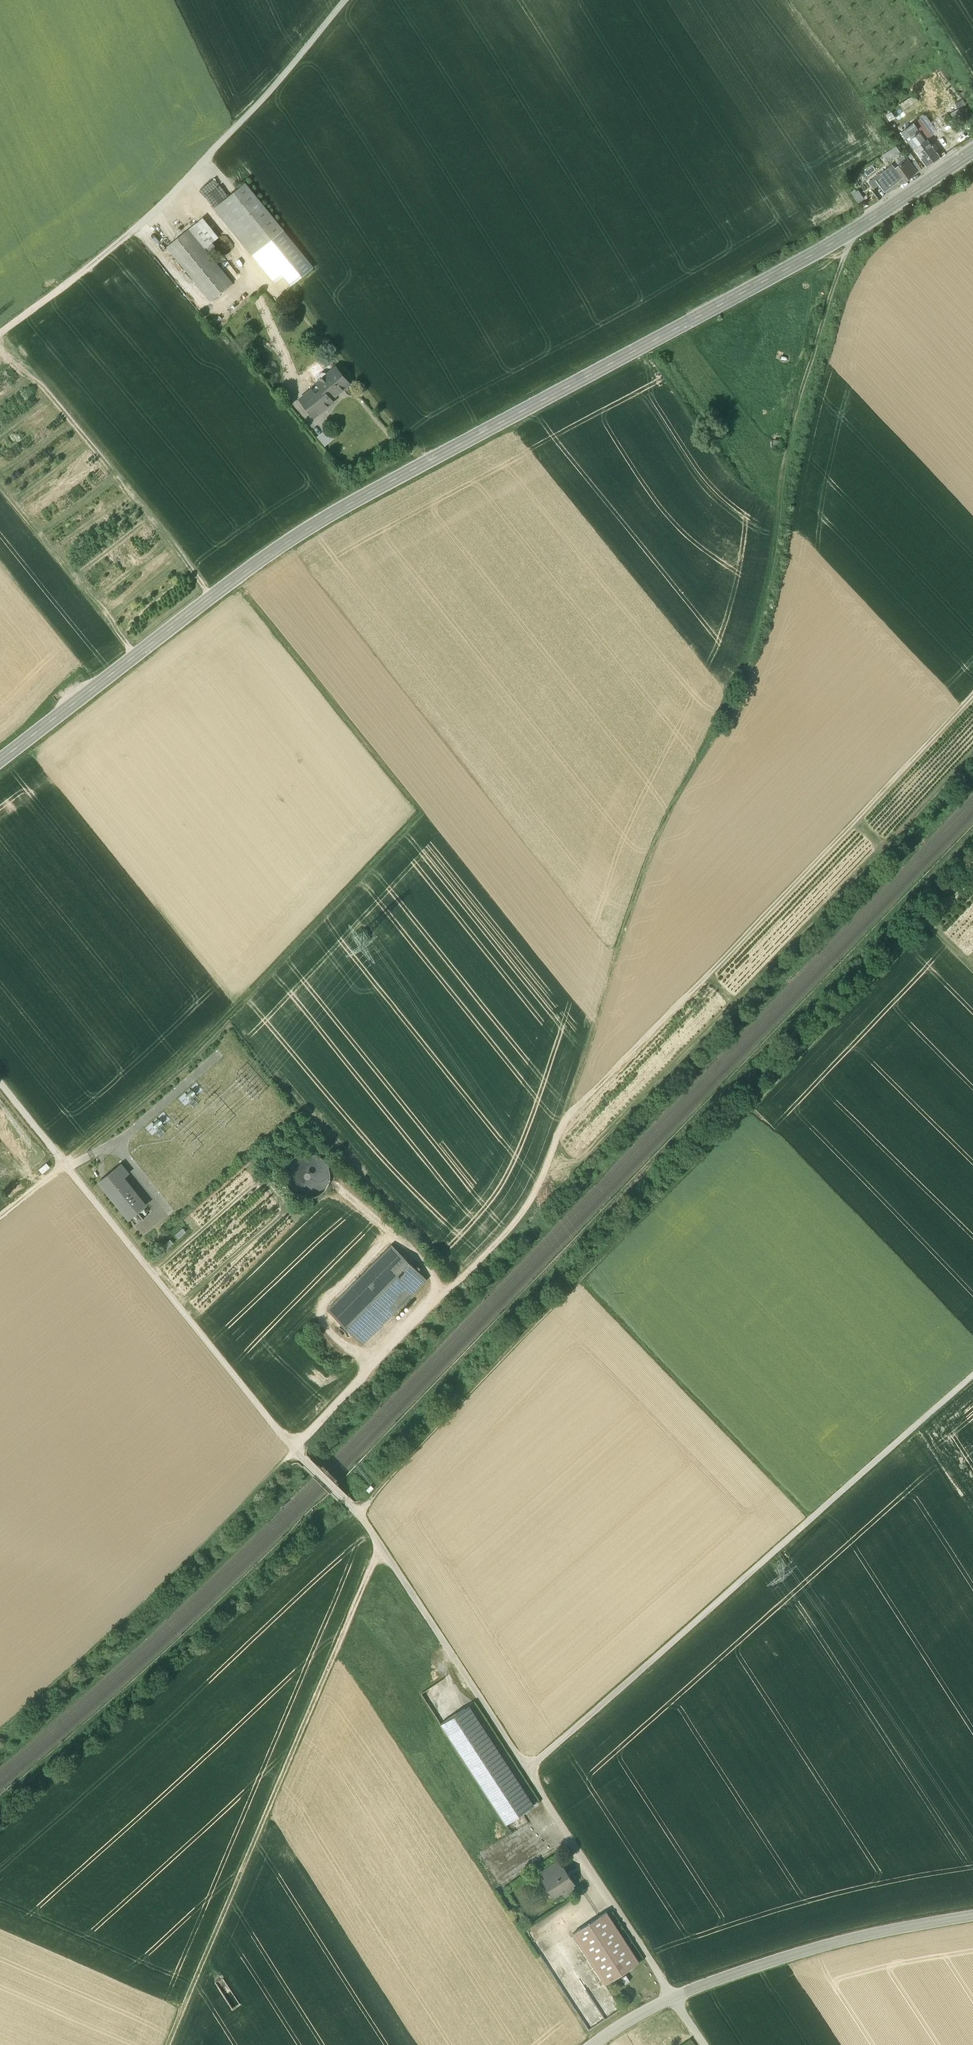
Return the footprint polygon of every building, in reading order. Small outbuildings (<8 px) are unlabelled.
[(919,134),(908,142),(915,150),(926,142),(919,134)] [(926,142),(915,150),(928,167),(940,158),(928,141),(926,142)] [(891,149),(887,152),(890,159),(895,155),(891,149)] [(906,158),(888,175),(886,172),(878,178),(875,180),(878,185),(884,192),(895,184),(897,182),(899,186),(905,182),(912,177),(912,176),(917,173),(917,172),(911,164),(906,158)] [(916,161),(911,164),(917,172),(917,173),(922,170),(916,161)] [(873,172),(865,178),(873,189),(878,185),(875,180),(878,178),(873,172)] [(283,230),(245,183),(214,208),(252,255),(283,230)] [(204,217),(192,226),(199,234),(195,237),(210,256),(217,250),(212,243),(220,237),(204,217)] [(210,256),(195,237),(199,234),(192,226),(166,247),(211,301),(233,283),(210,256)] [(283,230),(252,255),(275,284),(283,277),(291,286),(314,268),(283,230)] [(326,373),(322,373),(317,377),(317,381),(318,382),(317,384),(322,390),(316,395),(311,390),(300,400),(314,417),(333,401),(331,399),(341,391),(340,390),(349,383),(336,367),(328,374),(326,373)] [(321,1157),(313,1153),(309,1152),(306,1152),(302,1152),(300,1153),(297,1154),(290,1159),(285,1167),(284,1177),(287,1186),(293,1193),(301,1198),(310,1199),(319,1196),(326,1190),(330,1182),(331,1173),(327,1164),(321,1157)] [(44,1173),(51,1167),(48,1163),(41,1169),(44,1173)] [(121,1164),(99,1182),(129,1219),(146,1205),(123,1177),(128,1174),(121,1164)] [(392,1245),(328,1310),(362,1344),(426,1279),(392,1245)] [(470,1704),(446,1721),(511,1821),(536,1805),(470,1704)] [(558,1862),(543,1871),(547,1877),(562,1868),(558,1862)] [(547,1877),(543,1880),(549,1888),(552,1886),(557,1894),(562,1891),(565,1896),(569,1893),(571,1894),(572,1891),(575,1889),(572,1884),(574,1883),(563,1867),(547,1877)] [(606,1912),(573,1933),(606,1984),(639,1962),(606,1912)] [(630,1981),(626,1975),(621,1978),(625,1984),(630,1981)]
